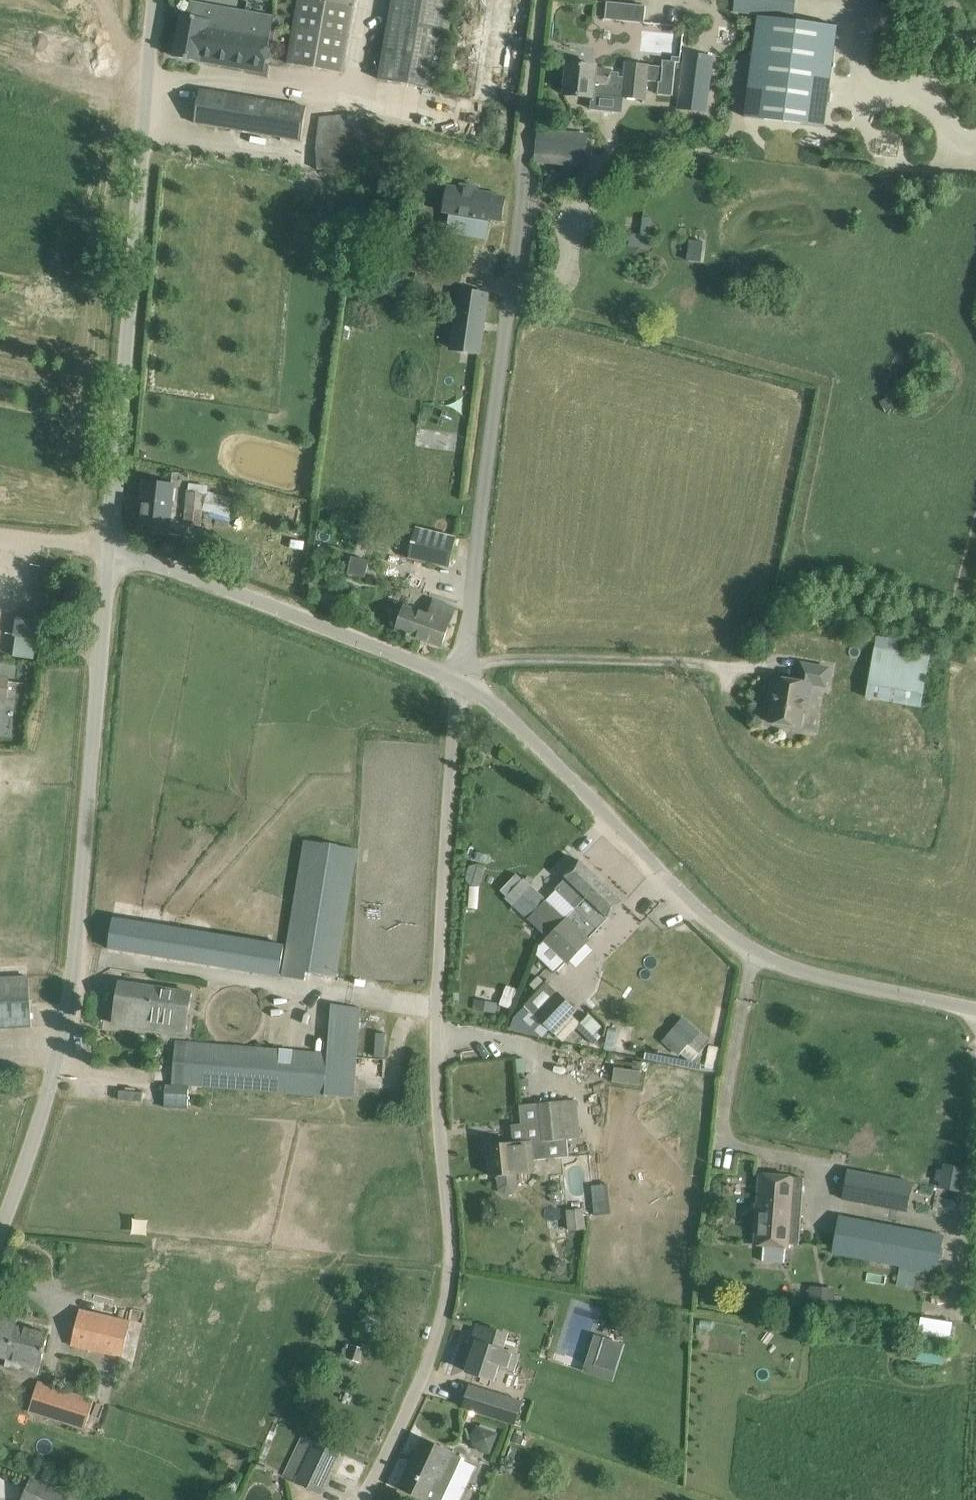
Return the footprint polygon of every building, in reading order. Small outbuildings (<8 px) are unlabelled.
[(440,88),(455,0),(392,0),(379,78),(440,88)] [(734,11),(758,15),(794,20),(796,0),(736,0),(734,11)] [(632,3),(607,1),(605,19),(631,22),(632,3)] [(183,15),(175,56),(264,72),(267,52),(272,24),(222,15),(223,8),(192,3),(190,16),(183,15)] [(794,20),(758,15),(745,117),(824,127),(838,26),(794,20)] [(713,56),(686,53),(679,108),(706,112),(713,56)] [(597,66),(569,63),(565,95),(593,97),(593,94),(645,99),(647,81),(659,82),(658,94),(672,96),(675,68),(627,63),(625,78),(619,77),(620,72),(612,72),(612,70),(596,68),(597,66)] [(302,140),(307,107),(200,89),(194,122),(302,140)] [(316,135),(318,170),(360,167),(360,159),(370,159),(370,145),(358,145),(357,127),(344,127),(344,120),(319,122),(317,127),(316,135)] [(538,130),(536,152),(586,157),(588,135),(538,130)] [(448,186),(444,212),(451,213),(448,230),(486,236),(489,219),(502,221),(503,211),(506,193),(479,188),(461,185),(460,188),(448,186)] [(465,266),(419,258),(402,255),(399,270),(417,273),(416,279),(461,287),(465,266)] [(487,294),(461,291),(453,348),(479,352),(487,294)] [(191,478),(189,491),(207,493),(207,492),(208,491),(208,480),(191,478)] [(172,484),(146,481),(141,531),(167,534),(172,484)] [(187,491),(185,524),(200,526),(203,509),(233,519),(237,499),(208,491),(207,492),(207,493),(189,491),(187,491)] [(457,537),(438,533),(416,527),(409,557),(450,567),(457,537)] [(369,560),(352,556),(348,574),(365,578),(369,560)] [(405,605),(396,630),(408,634),(407,636),(410,637),(411,635),(442,646),(456,607),(434,600),(429,615),(405,605)] [(921,708),(930,656),(898,649),(901,638),(878,634),(864,698),(921,708)] [(16,656),(37,659),(40,638),(19,635),(16,656)] [(812,684),(826,686),(829,668),(801,663),(799,680),(773,676),(770,695),(774,695),(769,722),(801,727),(803,713),(807,714),(812,684)] [(8,701),(10,677),(0,676),(0,701),(8,701)] [(307,972),(336,977),(357,848),(306,840),(283,976),(306,980),(307,972)] [(547,900),(524,878),(506,897),(529,919),(548,937),(566,917),(602,881),(579,859),(565,875),(567,877),(555,889),(556,890),(547,900)] [(624,902),(602,881),(566,917),(548,937),(544,941),(568,964),(591,939),(587,936),(607,915),(609,917),(624,902)] [(285,945),(133,920),(113,917),(108,948),(279,976),(285,945)] [(32,1026),(29,977),(0,978),(0,1028),(32,1026)] [(191,993),(140,985),(120,982),(114,1023),(185,1034),(191,993)] [(577,1011),(546,983),(525,1004),(541,1021),(534,1027),(541,1034),(548,1027),(555,1034),(577,1011)] [(193,1047),(190,1085),(354,1097),(361,1008),(332,1004),(332,1006),(328,1054),(193,1043),(193,1047)] [(578,1029),(592,1039),(604,1022),(589,1012),(578,1029)] [(673,1029),(663,1040),(679,1055),(681,1053),(690,1043),(700,1052),(710,1040),(684,1017),(673,1029)] [(639,1085),(641,1070),(614,1066),(612,1081),(639,1085)] [(529,1079),(520,1079),(521,1087),(530,1086),(529,1079)] [(188,1110),(189,1086),(166,1084),(164,1108),(188,1110)] [(569,1156),(567,1137),(580,1136),(577,1100),(536,1103),(522,1104),(524,1125),(511,1126),(512,1142),(489,1145),(492,1176),(498,1175),(499,1189),(506,1194),(513,1194),(518,1188),(517,1173),(534,1171),(533,1159),(569,1156)] [(946,1165),(942,1187),(959,1191),(963,1168),(946,1165)] [(913,1182),(847,1169),(841,1199),(907,1211),(913,1182)] [(757,1211),(754,1244),(763,1245),(762,1260),(786,1262),(787,1247),(788,1247),(788,1243),(799,1244),(801,1215),(802,1204),(802,1196),(802,1195),(804,1178),(761,1174),(758,1203),(757,1211)] [(570,1208),(570,1228),(588,1228),(587,1207),(570,1208)] [(944,1233),(841,1215),(833,1254),(937,1274),(944,1233)] [(836,1288),(810,1285),(808,1307),(834,1310),(836,1288)] [(124,1358),(132,1319),(80,1307),(71,1346),(124,1358)] [(5,1316),(0,1315),(0,1357),(7,1359),(5,1368),(38,1377),(49,1336),(16,1327),(18,1320),(5,1316)] [(503,1332),(478,1324),(472,1341),(477,1342),(468,1371),(494,1380),(498,1365),(514,1370),(519,1354),(498,1348),(503,1332)] [(587,1372),(619,1378),(626,1340),(595,1334),(587,1372)] [(86,1432),(94,1401),(37,1383),(27,1413),(86,1432)] [(515,1425),(522,1403),(470,1385),(463,1407),(515,1425)] [(478,1422),(472,1445),(492,1451),(499,1428),(478,1422)] [(341,1452),(302,1433),(283,1474),(321,1493),(341,1452)] [(402,1488),(426,1499),(428,1499),(461,1499),(477,1466),(462,1459),(463,1457),(452,1452),(424,1439),(402,1488)] [(73,1496),(32,1477),(21,1499),(81,1499),(73,1496)]
